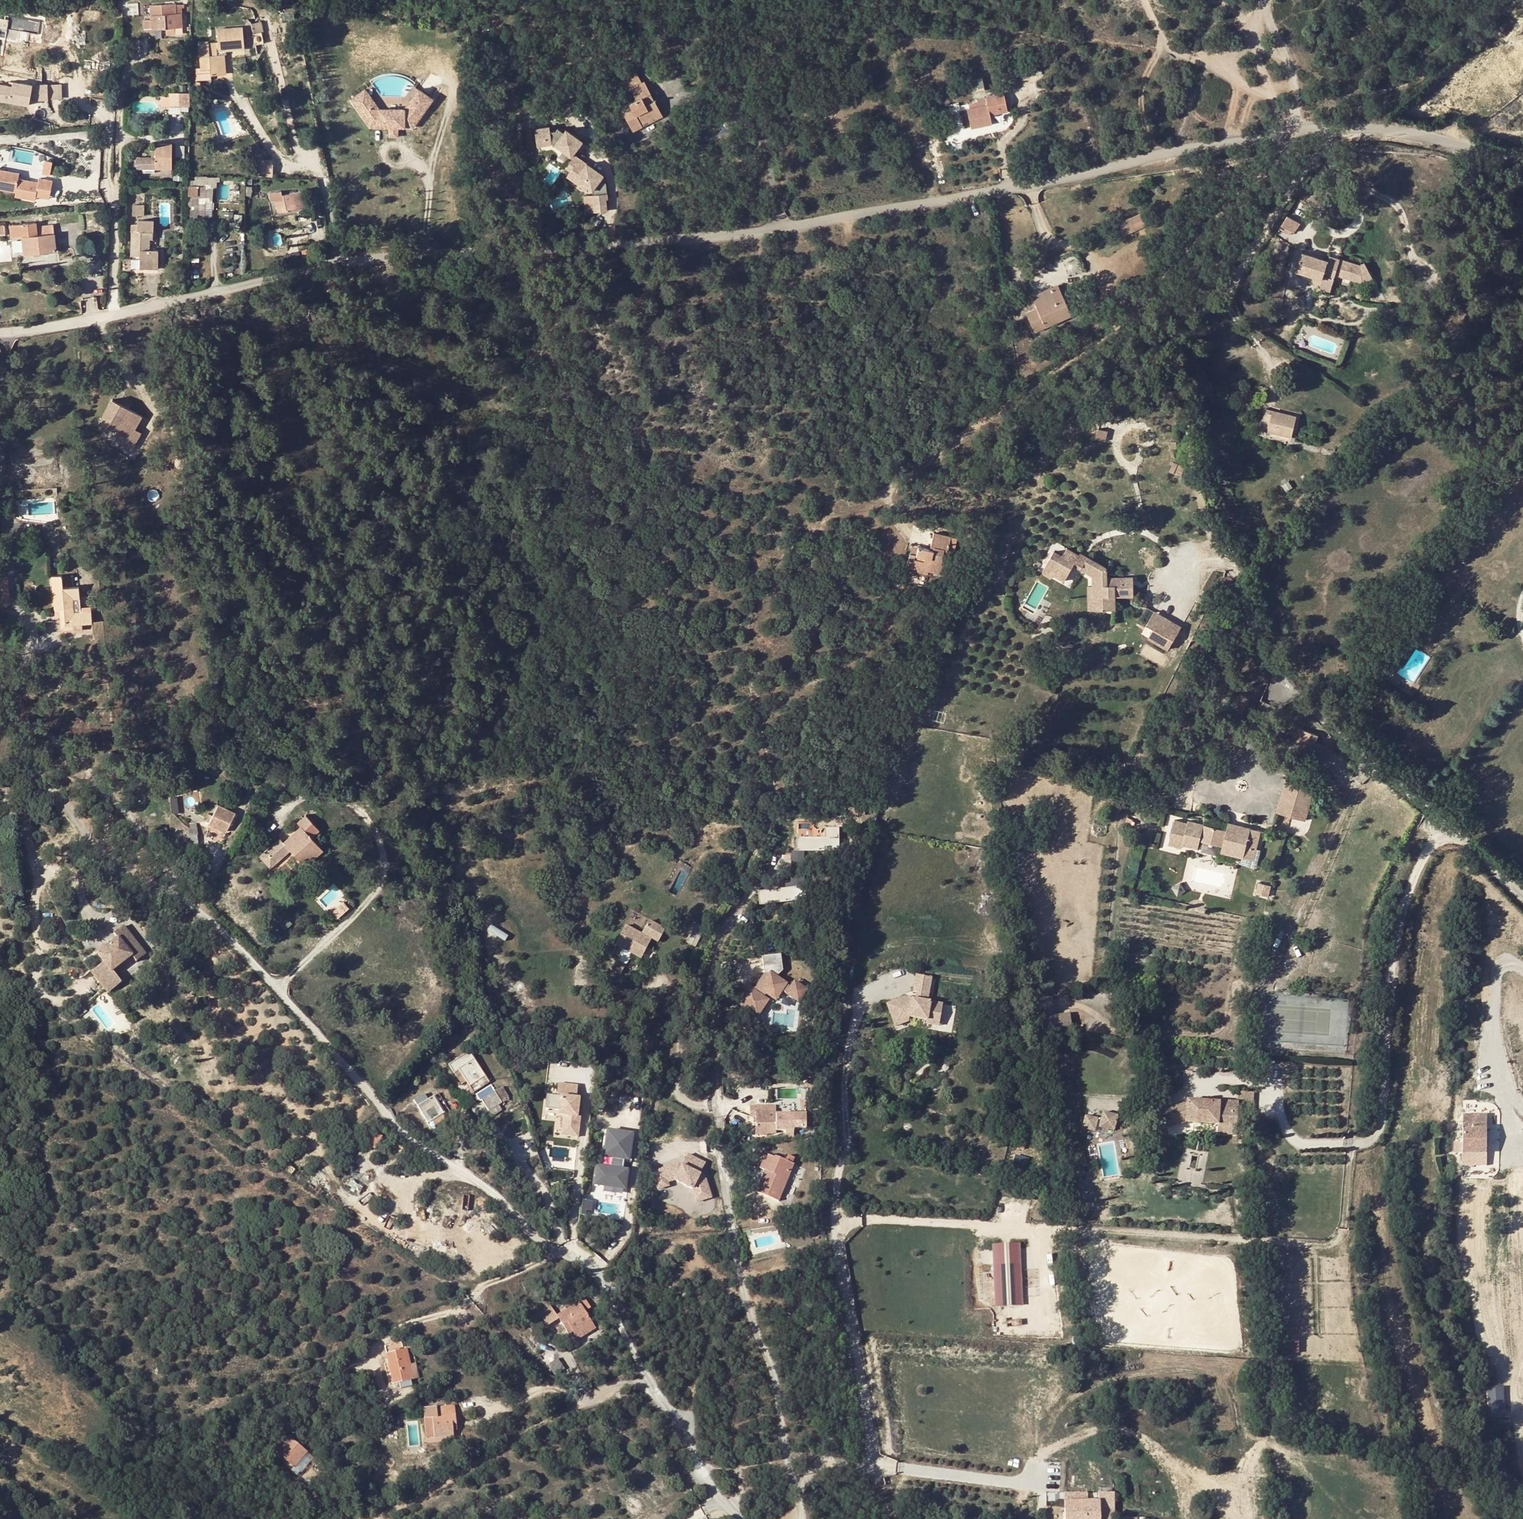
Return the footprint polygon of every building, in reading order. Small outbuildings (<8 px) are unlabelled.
[(181,7),(181,4),(176,5),(176,3),(150,5),(151,19),(143,19),(144,28),(166,27),(174,26),(182,26),(181,7)] [(221,55),(225,55),(224,48),(244,47),(242,27),(217,29),(218,44),(219,49),(216,49),(216,55),(200,56),(200,66),(210,66),(210,70),(210,74),(222,74),(221,55)] [(264,42),(261,32),(253,33),(255,44),(264,42)] [(650,102),(655,100),(645,82),(642,82),(636,71),(624,78),(630,89),(633,88),(638,98),(622,106),(635,131),(644,126),(642,122),(657,115),(650,102)] [(986,88),(983,76),(972,78),(974,90),(986,88)] [(29,104),(30,100),(48,99),(47,84),(33,85),(10,81),(9,85),(0,84),(0,99),(29,104)] [(351,99),(355,105),(369,94),(366,89),(351,99)] [(355,105),(371,127),(390,127),(398,127),(413,127),(433,99),(418,90),(404,109),(380,109),(369,94),(355,105)] [(180,103),(190,103),(191,91),(180,91),(180,103)] [(992,112),(1001,111),(997,92),(987,93),(986,95),(988,102),(979,104),(969,106),(973,126),(994,122),(992,112)] [(988,102),(986,95),(977,97),(979,104),(988,102)] [(644,126),(663,116),(655,100),(650,102),(657,115),(642,122),(644,126)] [(571,156),(582,141),(566,129),(563,132),(558,128),(556,131),(550,131),(549,126),(535,129),(537,146),(554,143),(571,156)] [(398,127),(390,127),(390,136),(398,136),(398,127)] [(171,168),(171,143),(155,143),(155,156),(137,156),(137,168),(141,168),(155,168),(171,168)] [(563,165),(571,171),(578,161),(585,166),(586,163),(572,154),(571,156),(570,155),(563,165)] [(274,176),(273,159),(260,159),(260,176),(274,176)] [(46,160),(43,174),(50,175),(53,162),(46,160)] [(595,212),(607,211),(605,199),(608,199),(606,183),(600,179),(603,175),(586,163),(585,166),(578,161),(571,171),(567,177),(583,189),(585,186),(593,191),(593,196),(595,212)] [(16,192),(15,196),(29,199),(29,194),(36,196),(38,189),(51,192),(53,181),(39,178),(38,182),(19,178),(20,173),(0,169),(0,188),(16,192)] [(195,184),(188,184),(188,186),(187,221),(204,221),(206,184),(206,180),(220,181),(220,177),(195,176),(195,184)] [(38,189),(36,196),(50,199),(51,192),(38,189)] [(294,191),(284,193),(288,211),(298,208),(294,191)] [(288,211),(284,193),(266,197),(265,195),(260,196),(262,203),(267,202),(270,215),(288,211)] [(595,212),(593,196),(585,197),(586,213),(595,212)] [(144,204),(132,204),(132,213),(144,214),(144,204)] [(1279,227),(1293,235),(1300,222),(1287,214),(1279,227)] [(1134,229),(1130,218),(1113,226),(1117,236),(1134,229)] [(137,223),(132,223),(131,253),(139,254),(139,265),(158,265),(158,249),(149,249),(150,238),(152,238),(153,219),(137,219),(137,223)] [(26,252),(56,249),(54,225),(37,226),(37,223),(11,225),(12,238),(24,237),(26,252)] [(1117,236),(1113,226),(1106,228),(1111,239),(1117,236)] [(1305,254),(1299,272),(1324,281),(1325,278),(1336,282),(1337,277),(1364,287),(1374,281),(1366,267),(1361,269),(1333,259),(1331,264),(1305,254)] [(121,260),(120,268),(129,269),(129,257),(123,257),(123,261),(121,260)] [(1062,296),(1072,291),(1066,280),(1057,284),(1062,296)] [(1062,296),(1057,284),(1032,296),(1037,307),(1026,312),(1035,332),(1080,311),(1072,291),(1062,296)] [(1011,291),(1003,292),(1005,304),(1013,303),(1011,291)] [(142,414),(111,398),(99,421),(119,432),(129,437),(134,427),(142,414)] [(1271,414),(1262,412),(1259,426),(1267,428),(1266,432),(1291,437),(1296,416),(1272,410),(1271,414)] [(1120,417),(1115,411),(1111,413),(1106,416),(1113,423),(1120,417)] [(141,431),(134,427),(129,437),(119,432),(115,438),(125,444),(132,447),(141,431)] [(1107,431),(1097,427),(1095,431),(1094,436),(1104,440),(1107,431)] [(943,549),(947,549),(953,551),(956,539),(932,533),(929,545),(933,546),(932,550),(916,546),(915,554),(909,553),(906,565),(928,570),(941,573),(944,561),(941,558),(943,549)] [(1062,555),(1054,551),(1044,568),(1052,573),(1064,579),(1071,565),(1073,562),(1082,566),(1080,570),(1091,575),(1092,586),(1092,597),(1103,597),(1103,609),(1116,609),(1115,596),(1132,595),(1132,576),(1107,577),(1106,565),(1090,557),(1085,559),(1077,555),(1077,553),(1066,547),(1062,555)] [(1073,562),(1071,565),(1080,570),(1082,566),(1073,562)] [(928,570),(906,565),(905,569),(926,574),(928,570)] [(81,623),(91,623),(89,610),(74,611),(73,598),(78,598),(78,595),(77,586),(62,587),(61,575),(49,575),(53,608),(63,608),(65,621),(65,625),(74,624),(74,628),(74,630),(82,630),(81,623)] [(1086,586),(1087,608),(1103,609),(1103,597),(1092,597),(1092,586),(1086,586)] [(65,621),(63,608),(53,608),(53,616),(59,616),(60,621),(65,621)] [(1160,631),(1166,618),(1153,611),(1146,624),(1153,628),(1160,631)] [(1168,650),(1181,626),(1166,618),(1160,631),(1153,628),(1147,639),(1168,650)] [(65,621),(60,621),(60,629),(74,628),(74,624),(65,625),(65,621)] [(81,623),(82,630),(82,634),(92,633),(91,623),(81,623)] [(1316,743),(1317,734),(1298,728),(1291,751),(1318,759),(1322,745),(1316,743)] [(1284,780),(1276,811),(1306,820),(1314,788),(1311,787),(1284,780)] [(226,830),(234,811),(215,802),(210,814),(207,822),(226,830)] [(319,829),(313,823),(304,813),(296,821),(299,825),(282,841),(279,837),(264,851),(276,862),(290,849),(305,865),(322,849),(311,837),(319,829)] [(1246,846),(1256,848),(1260,830),(1238,824),(1237,832),(1225,829),(1187,820),(1186,822),(1174,819),(1168,845),(1180,848),(1181,844),(1197,848),(1199,840),(1222,845),(1220,851),(1244,857),(1246,846)] [(1237,832),(1238,824),(1227,821),(1225,829),(1237,832)] [(189,830),(186,831),(186,836),(196,835),(196,823),(189,823),(189,830)] [(824,838),(796,838),(796,848),(808,848),(808,852),(839,851),(838,828),(824,829),(824,838)] [(850,834),(847,849),(854,850),(857,836),(850,834)] [(196,835),(186,836),(187,846),(197,845),(196,835)] [(1246,846),(1244,857),(1254,859),(1256,848),(1246,846)] [(264,851),(259,856),(270,868),(276,862),(264,851)] [(1257,882),(1255,893),(1267,896),(1270,885),(1257,882)] [(758,892),(759,906),(806,900),(804,886),(758,892)] [(624,924),(615,944),(642,956),(651,936),(658,939),(664,926),(647,918),(641,932),(624,924)] [(693,920),(683,941),(695,946),(704,926),(693,920)] [(144,952),(122,923),(113,930),(117,935),(96,951),(102,959),(89,968),(99,982),(83,993),(92,1004),(108,992),(105,989),(118,979),(109,967),(129,952),(134,959),(144,952)] [(131,961),(134,959),(129,952),(109,967),(118,979),(122,976),(116,968),(129,959),(131,961)] [(750,991),(737,1005),(754,1019),(766,1004),(762,1001),(766,997),(774,1004),(781,996),(786,1000),(796,1008),(806,998),(794,989),(791,994),(786,990),(776,979),(779,976),(785,975),(784,958),(765,959),(765,977),(755,990),(756,991),(754,994),(750,991)] [(616,960),(612,969),(620,973),(624,964),(616,960)] [(917,993),(928,994),(931,978),(916,976),(914,992),(917,993)] [(916,1000),(927,1002),(928,994),(917,993),(916,1000)] [(941,1018),(943,1004),(927,1002),(916,1000),(904,998),(887,1006),(895,1024),(910,1018),(928,1020),(929,1016),(941,1018)] [(1058,1013),(1059,1026),(1070,1025),(1069,1013),(1058,1013)] [(941,1018),(929,1016),(928,1020),(927,1025),(940,1027),(941,1018)] [(909,1024),(910,1018),(895,1024),(897,1029),(909,1024)] [(449,1064),(453,1071),(458,1068),(473,1059),(467,1051),(449,1064)] [(488,1080),(473,1059),(458,1068),(466,1079),(474,1090),(488,1080)] [(466,1079),(458,1068),(453,1071),(461,1083),(466,1079)] [(547,1095),(545,1109),(559,1110),(559,1115),(563,1116),(561,1135),(578,1137),(580,1117),(577,1117),(579,1098),(576,1098),(578,1086),(558,1084),(557,1096),(547,1095)] [(494,1090),(501,1103),(505,1100),(498,1088),(494,1090)] [(501,1103),(494,1090),(481,1097),(488,1109),(501,1103)] [(1241,1091),(1240,1102),(1239,1114),(1254,1115),(1256,1092),(1241,1091)] [(417,1104),(427,1121),(443,1112),(432,1095),(425,1099),(423,1094),(417,1098),(420,1102),(417,1104)] [(1239,1114),(1240,1102),(1222,1101),(1222,1102),(1206,1101),(1204,1104),(1202,1104),(1202,1100),(1191,1099),(1190,1103),(1167,1110),(1172,1126),(1189,1121),(1238,1124),(1239,1114)] [(806,1132),(806,1115),(776,1115),(776,1107),(749,1107),(750,1118),(755,1118),(756,1135),(776,1134),(776,1132),(785,1132),(785,1136),(794,1136),(794,1132),(806,1132)] [(1114,1130),(1117,1113),(1101,1110),(1098,1127),(1114,1130)] [(1462,1152),(1485,1152),(1485,1127),(1485,1114),(1461,1114),(1461,1141),(1453,1141),(1453,1152),(1462,1152)] [(1097,1130),(1097,1115),(1082,1115),(1082,1130),(1097,1130)] [(629,1160),(632,1134),(607,1130),(604,1156),(613,1158),(612,1168),(597,1166),(595,1184),(625,1188),(627,1170),(621,1169),(623,1159),(629,1160)] [(479,1147),(490,1139),(486,1135),(476,1142),(479,1147)] [(766,1156),(763,1156),(759,1167),(764,1169),(767,1171),(764,1179),(767,1180),(766,1184),(760,1181),(755,1191),(779,1200),(793,1164),(794,1159),(786,1156),(785,1160),(774,1155),(773,1157),(767,1154),(766,1156)] [(1027,1167),(1029,1156),(1017,1154),(1015,1165),(1027,1167)] [(697,1202),(711,1197),(704,1177),(694,1171),(699,1161),(687,1155),(682,1165),(679,1164),(663,1169),(667,1182),(674,1180),(692,1189),(697,1202)] [(667,1182),(663,1169),(652,1172),(658,1189),(669,1186),(667,1182)] [(995,1306),(1024,1304),(1020,1241),(991,1242),(995,1306)] [(588,1304),(584,1299),(579,1303),(583,1308),(588,1304)] [(577,1301),(557,1314),(550,1304),(538,1311),(548,1324),(557,1318),(568,1334),(573,1331),(578,1338),(595,1327),(583,1308),(579,1303),(577,1301)] [(595,1327),(600,1332),(604,1329),(600,1324),(595,1327)] [(409,1363),(406,1348),(386,1354),(392,1383),(399,1382),(400,1386),(411,1385),(405,1364),(409,1363)] [(555,1374),(559,1372),(564,1367),(559,1360),(558,1357),(548,1364),(555,1374)] [(564,1380),(570,1375),(564,1367),(559,1372),(564,1380)] [(425,1438),(452,1436),(452,1430),(450,1415),(455,1415),(454,1404),(423,1407),(425,1438)] [(275,1452),(293,1467),(306,1451),(288,1437),(275,1452)] [(1064,1518),(1113,1518),(1113,1492),(1045,1493),(1045,1501),(1064,1501),(1064,1518)]
